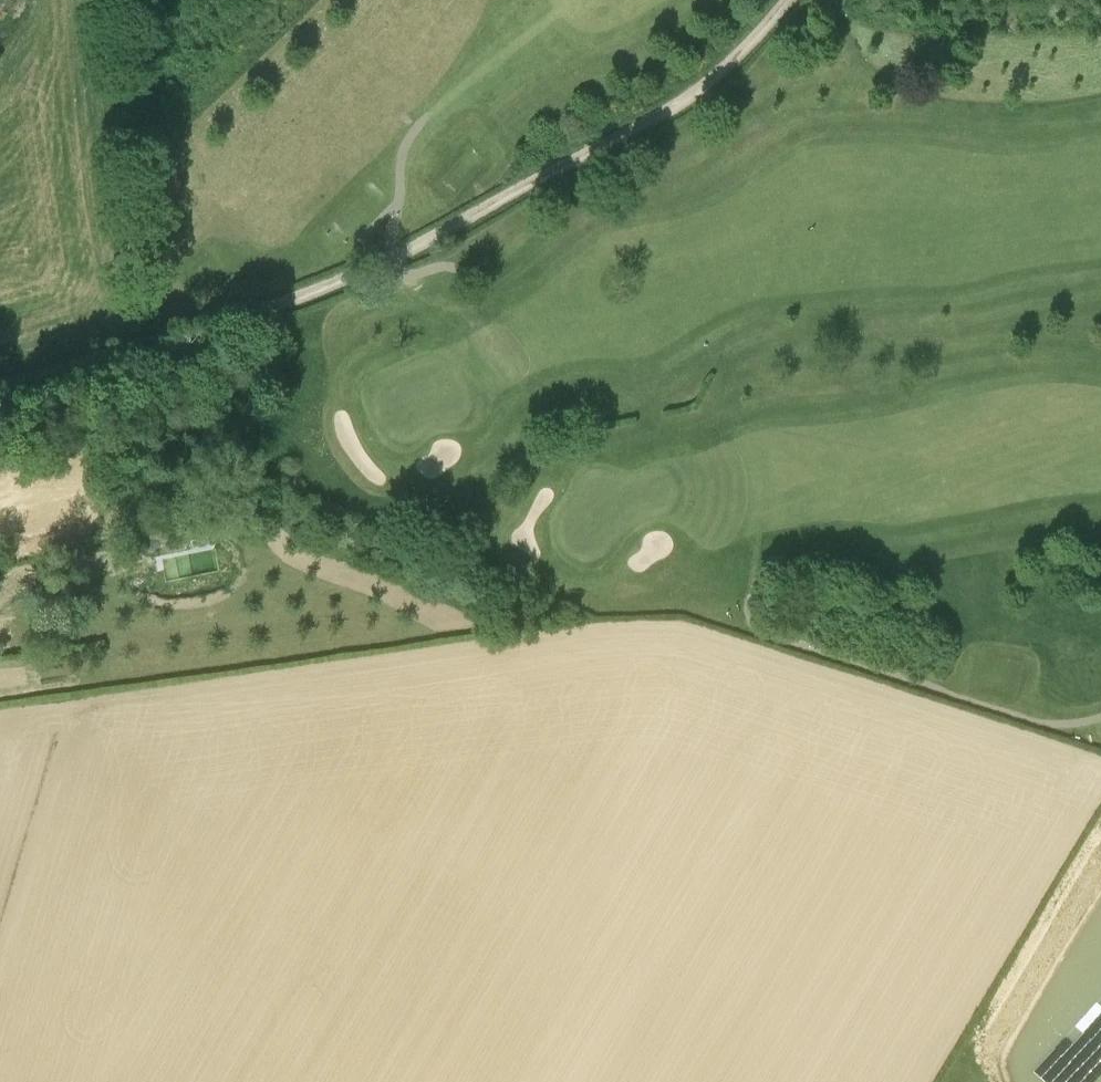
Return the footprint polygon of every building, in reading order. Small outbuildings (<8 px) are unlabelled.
[(11,582),(0,586),(0,584),(0,600),(5,599),(5,598),(16,595),(11,582)]
